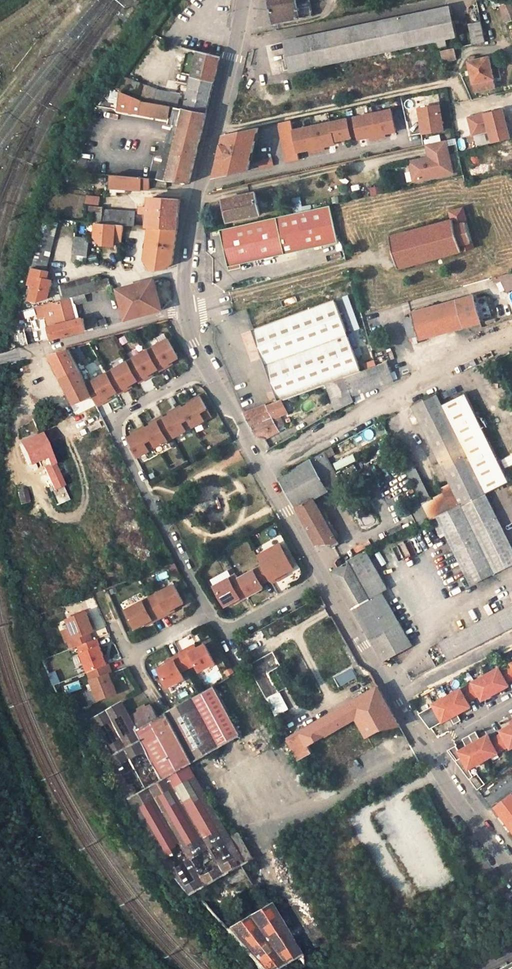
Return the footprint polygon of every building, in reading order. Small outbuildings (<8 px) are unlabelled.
[(275,22),(312,15),(310,0),(271,0),(275,22)] [(507,22),(511,20),(511,2),(501,6),(507,22)] [(285,39),(291,69),(456,36),(450,8),(285,39)] [(468,24),(472,44),(485,41),(481,21),(468,24)] [(456,59),(454,48),(440,51),(443,62),(456,59)] [(184,109),(207,112),(220,56),(199,50),(184,109)] [(468,62),(475,90),(496,86),(489,57),(468,62)] [(141,96),(141,98),(176,107),(178,108),(180,91),(159,88),(157,88),(126,76),(114,91),(120,93),(125,94),(126,92),(141,96)] [(175,113),(176,107),(141,98),(125,94),(120,93),(118,109),(168,118),(169,112),(175,113)] [(419,110),(424,134),(444,130),(440,106),(419,110)] [(189,182),(207,112),(184,109),(178,108),(176,107),(175,113),(171,133),(169,142),(160,179),(167,180),(189,182)] [(372,112),(378,137),(385,135),(384,132),(396,130),(391,108),(372,112)] [(504,108),(468,114),(473,144),(490,141),(490,142),(509,138),(504,108)] [(372,112),(354,116),(359,138),(370,135),(371,138),(378,137),(372,112)] [(354,116),(330,121),(334,140),(351,136),(351,134),(357,133),(354,116)] [(287,162),(300,159),(298,151),(293,130),(291,120),(278,123),(287,162)] [(311,126),(317,150),(324,148),(323,145),(335,143),(334,140),(330,121),(311,126)] [(311,126),(293,130),(298,151),(309,148),(310,151),(317,150),(311,126)] [(225,134),(215,177),(248,170),(259,127),(225,134)] [(103,141),(89,137),(87,145),(100,148),(103,141)] [(452,172),(446,140),(426,145),(429,157),(412,161),(415,179),(452,172)] [(260,167),(273,165),(271,158),(259,161),(260,167)] [(141,177),(111,174),(111,189),(142,188),(150,188),(150,177),(144,177),(141,177)] [(165,187),(167,180),(160,179),(154,178),(153,185),(165,187)] [(223,200),(228,220),(259,214),(254,193),(223,200)] [(86,202),(99,204),(99,196),(87,194),(86,202)] [(180,198),(153,196),(152,206),(149,206),(142,205),(142,211),(148,211),(151,212),(150,226),(177,229),(180,198)] [(123,224),(134,225),(135,210),(104,208),(104,207),(90,205),(90,208),(102,210),(102,221),(123,224)] [(329,205),(320,207),(328,244),(337,242),(329,205)] [(276,216),(220,228),(228,266),(328,244),(320,207),(276,216)] [(463,251),(474,248),(463,208),(452,211),(453,219),(390,237),(399,268),(463,251)] [(43,217),(31,266),(44,269),(57,220),(43,217)] [(102,221),(96,221),(95,236),(101,244),(114,244),(114,241),(114,237),(122,237),(123,224),(102,221)] [(177,229),(150,226),(147,258),(154,269),(169,267),(175,261),(175,244),(177,229)] [(72,259),(75,234),(64,234),(62,258),(72,259)] [(500,277),(508,291),(511,291),(511,274),(511,273),(500,277)] [(39,297),(71,292),(109,286),(107,279),(95,281),(95,276),(37,284),(39,297)] [(119,289),(127,319),(158,310),(161,309),(154,279),(119,289)] [(411,341),(481,322),(473,296),(404,315),(411,341)] [(52,339),(87,330),(85,320),(83,316),(75,318),(73,308),(71,302),(70,298),(54,302),(59,322),(48,325),(52,339)] [(334,300),(251,330),(280,400),(324,384),(342,378),(360,371),(334,300)] [(85,320),(87,330),(100,326),(100,324),(106,323),(105,317),(98,318),(98,317),(85,320)] [(168,339),(147,351),(158,369),(159,371),(166,367),(165,366),(171,362),(178,358),(168,339)] [(49,355),(62,380),(79,370),(68,349),(49,355)] [(147,351),(127,362),(137,381),(139,383),(146,379),(144,377),(151,373),(158,369),(147,351)] [(127,362),(107,373),(117,392),(118,394),(125,390),(124,388),(130,385),(137,381),(127,362)] [(360,371),(342,378),(348,395),(391,380),(385,362),(360,371)] [(86,385),(79,370),(62,380),(74,405),(92,397),(86,385)] [(92,397),(97,406),(105,402),(104,399),(110,396),(117,392),(107,373),(86,385),(92,397)] [(350,404),(348,395),(342,378),(324,384),(334,413),(350,404)] [(413,404),(462,505),(486,494),(509,482),(464,392),(440,403),(435,392),(413,404)] [(183,409),(193,427),(211,417),(200,396),(193,400),(194,402),(188,406),(183,409)] [(257,436),(265,439),(279,432),(276,427),(271,419),(278,415),(286,411),(280,400),(272,403),(244,413),(257,436)] [(78,442),(107,428),(102,416),(90,422),(82,406),(65,414),(78,442)] [(174,437),(193,427),(183,409),(181,406),(174,410),(175,412),(170,416),(164,419),(174,437)] [(271,419),(276,427),(282,423),(278,415),(271,419)] [(156,447),(174,437),(164,419),(163,416),(156,420),(157,423),(151,426),(146,429),(156,447)] [(137,458),(156,447),(146,429),(145,427),(137,430),(139,432),(134,435),(127,439),(137,458)] [(69,499),(40,436),(18,446),(28,466),(44,460),(46,465),(42,466),(51,486),(48,488),(56,505),(69,499)] [(135,557),(153,549),(102,444),(90,450),(118,509),(114,512),(135,557)] [(279,476),(318,546),(332,546),(333,547),(339,543),(314,499),(359,473),(353,463),(336,473),(328,459),(335,455),(332,448),(279,476)] [(335,468),(356,461),(353,454),(332,461),(335,468)] [(54,463),(63,481),(72,477),(64,459),(54,463)] [(406,469),(420,498),(428,494),(414,465),(406,469)] [(20,504),(28,502),(25,490),(17,492),(20,504)] [(420,526),(430,521),(452,510),(443,493),(412,508),(420,526)] [(495,573),(511,565),(511,549),(486,494),(462,505),(495,573)] [(452,510),(430,521),(432,524),(434,523),(440,534),(445,532),(471,586),(495,575),(495,573),(462,505),(452,510)] [(333,572),(383,662),(411,646),(381,592),(387,589),(367,551),(348,561),(349,563),(333,572)] [(268,579),(270,583),(278,579),(277,577),(283,574),(292,569),(283,552),(260,564),(261,566),(268,579)] [(259,584),(268,579),(261,566),(237,579),(246,596),(261,588),(259,584)] [(239,600),(246,596),(237,579),(234,575),(212,586),(222,606),(231,601),(237,598),(239,600)] [(149,598),(159,618),(167,614),(165,612),(172,608),(173,611),(183,605),(173,585),(149,598)] [(151,622),(159,618),(149,598),(124,611),(133,628),(144,623),(150,620),(151,622)] [(70,639),(73,646),(76,644),(90,639),(87,632),(92,630),(90,624),(88,620),(85,611),(65,619),(69,628),(61,631),(64,641),(70,639)] [(106,663),(95,637),(90,639),(76,644),(86,671),(106,663)] [(185,648),(177,652),(178,653),(185,667),(193,663),(196,670),(212,662),(202,643),(194,648),(187,651),(185,648)] [(248,664),(265,696),(277,690),(267,672),(280,665),(273,651),(248,664)] [(185,667),(178,653),(171,657),(172,660),(165,663),(156,668),(165,685),(181,676),(178,670),(185,667)] [(96,699),(114,692),(110,681),(107,673),(109,673),(106,663),(86,671),(96,699)] [(357,677),(365,675),(363,664),(354,665),(357,677)] [(511,679),(505,667),(500,670),(498,668),(485,675),(495,692),(508,685),(506,682),(511,679)] [(482,700),(495,692),(485,675),(472,682),(473,683),(467,686),(473,698),(479,694),(482,700)] [(69,690),(79,688),(78,681),(67,684),(69,690)] [(209,684),(186,697),(215,746),(237,734),(209,684)] [(378,686),(330,713),(338,728),(356,718),(367,737),(383,729),(400,726),(378,686)] [(468,701),(473,698),(467,686),(461,690),(461,689),(441,700),(455,724),(461,720),(457,714),(470,706),(468,701)] [(281,691),(267,696),(274,715),(288,710),(281,691)] [(431,694),(427,696),(431,703),(435,700),(431,694)] [(186,697),(155,714),(131,727),(137,738),(159,777),(186,763),(215,746),(186,697)] [(429,707),(423,699),(417,704),(424,712),(429,707)] [(109,754),(137,738),(131,727),(124,715),(116,702),(110,704),(88,718),(109,754)] [(131,727),(155,714),(147,702),(124,715),(131,727)] [(338,728),(330,713),(316,721),(324,736),(338,728)] [(324,736),(316,721),(297,732),(303,742),(306,746),(324,736)] [(502,731),(503,733),(497,737),(503,749),(510,746),(511,748),(511,725),(502,731)] [(503,749),(497,737),(491,740),(488,735),(480,739),(476,732),(469,735),(483,761),(498,753),(497,753),(503,749)] [(459,750),(469,769),(483,761),(469,735),(463,739),(466,746),(459,750)] [(159,777),(137,738),(109,754),(106,756),(119,782),(127,795),(159,777)] [(303,742),(291,747),(297,758),(311,750),(308,745),(306,746),(303,742)] [(206,798),(186,763),(159,777),(127,795),(148,831),(206,798)] [(511,827),(511,793),(496,806),(511,827)] [(173,867),(229,837),(206,798),(148,831),(173,867)] [(240,831),(231,836),(245,861),(254,856),(240,831)] [(244,862),(229,837),(173,867),(192,891),(244,862)] [(262,968),(274,968),(298,955),(268,904),(225,928),(262,968)]
